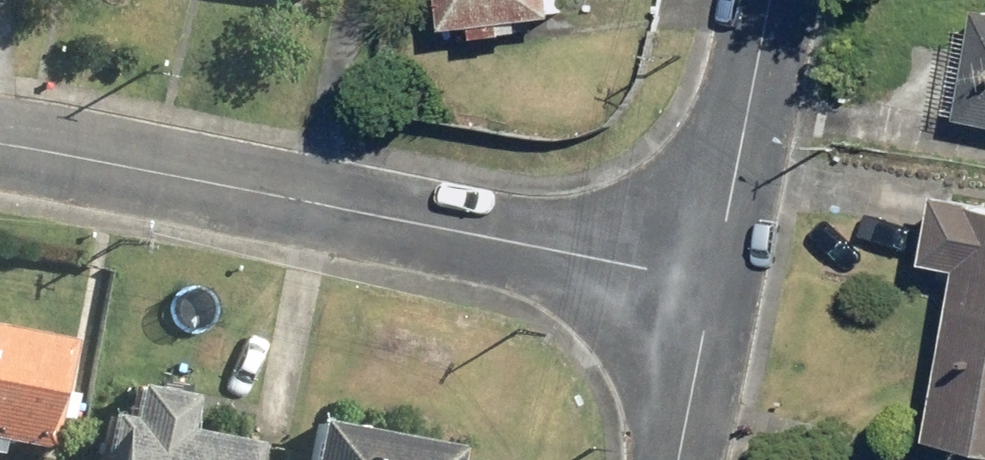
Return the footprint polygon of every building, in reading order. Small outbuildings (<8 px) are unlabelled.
[(448,44),(475,41),(476,52),(517,48),(516,38),(557,35),(554,0),(444,0),(448,44)] [(979,18),(962,131),(984,134),(984,19),(979,18)] [(935,202),(923,271),(961,277),(932,452),(978,459),(984,459),(984,211),(935,202)] [(32,451),(56,340),(0,328),(0,444),(32,451)] [(241,447),(191,439),(198,399),(119,385),(113,425),(92,422),(86,459),(239,459),(241,447)] [(301,459),(440,459),(442,451),(309,422),(301,459)]
